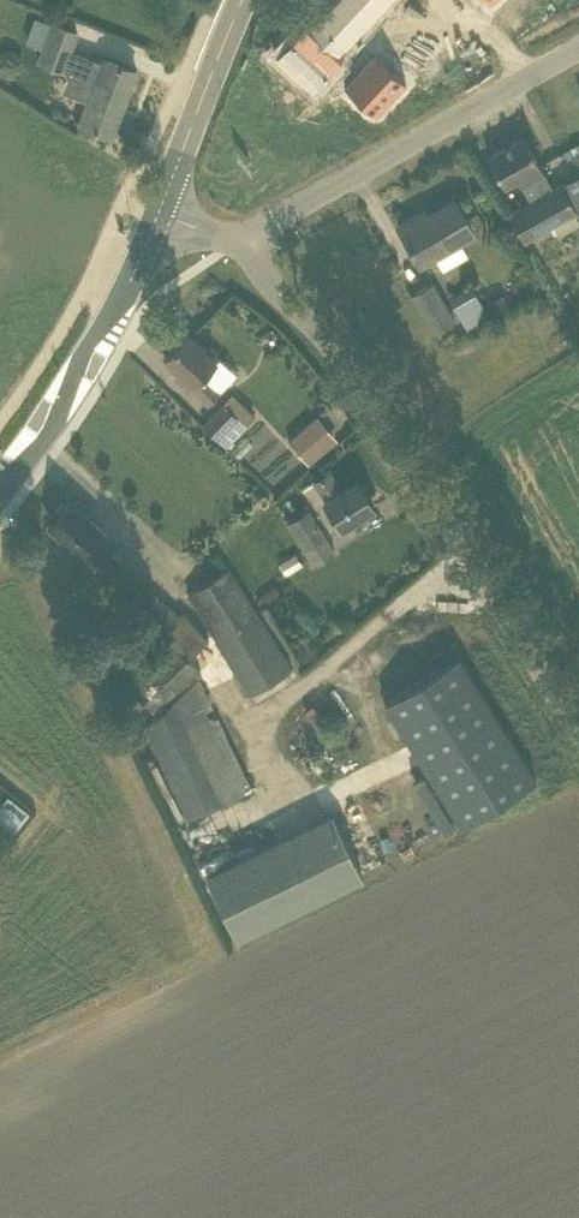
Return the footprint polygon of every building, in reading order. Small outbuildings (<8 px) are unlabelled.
[(272,54),(273,55),(274,54),(307,86),(307,87),(308,88),(342,51),(338,47),(346,39),(348,41),(387,0),(326,0),(308,19),(306,17),(272,54)] [(35,15),(26,41),(42,46),(51,21),(35,15)] [(102,60),(71,49),(78,30),(51,21),(42,46),(36,61),(62,71),(63,68),(67,76),(93,85),(80,122),(112,134),(136,69),(103,56),(102,60)] [(374,52),(343,85),(375,115),(406,82),(374,52)] [(553,188),(546,176),(524,136),(488,156),(504,183),(517,176),(530,200),(508,213),(524,240),(577,211),(561,183),(553,188)] [(563,182),(578,211),(578,173),(563,182)] [(420,262),(473,232),(454,200),(419,220),(416,215),(399,225),(420,262)] [(433,331),(454,319),(433,281),(411,293),(433,331)] [(466,328),(489,315),(472,285),(449,299),(466,328)] [(504,292),(487,301),(494,315),(511,306),(504,292)] [(175,373),(190,387),(208,403),(220,390),(236,373),(219,356),(215,360),(187,333),(164,357),(178,370),(175,373)] [(203,422),(226,445),(247,422),(236,412),(225,401),(224,400),(203,422)] [(244,403),(236,412),(247,422),(255,414),(244,403)] [(327,426),(298,451),(309,464),(338,438),(327,426)] [(313,481),(341,527),(374,506),(356,478),(340,488),(329,471),(313,481)] [(282,491),(273,498),(285,517),(295,511),(282,491)] [(92,537),(101,527),(70,499),(66,502),(62,500),(55,508),(58,512),(48,523),(64,537),(61,540),(103,579),(119,561),(92,537)] [(335,550),(308,508),(286,522),(314,565),(335,550)] [(229,567),(187,593),(248,694),(292,667),(229,567)] [(251,787),(199,675),(202,672),(189,658),(208,637),(181,611),(178,615),(145,584),(129,600),(171,640),(132,681),(128,685),(156,713),(143,725),(186,817),(251,787)] [(462,824),(536,777),(459,655),(385,701),(462,824)] [(11,828),(26,810),(6,793),(0,800),(0,819),(11,828)] [(207,877),(236,935),(362,874),(334,815),(207,877)]
